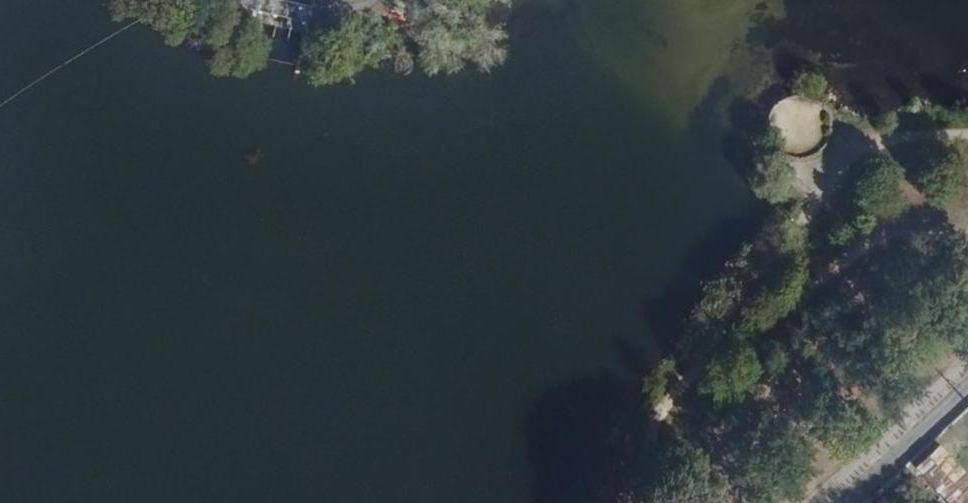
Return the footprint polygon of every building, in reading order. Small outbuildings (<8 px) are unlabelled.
[(946,502),(967,502),(967,478),(939,448),(915,470),(946,502)]
